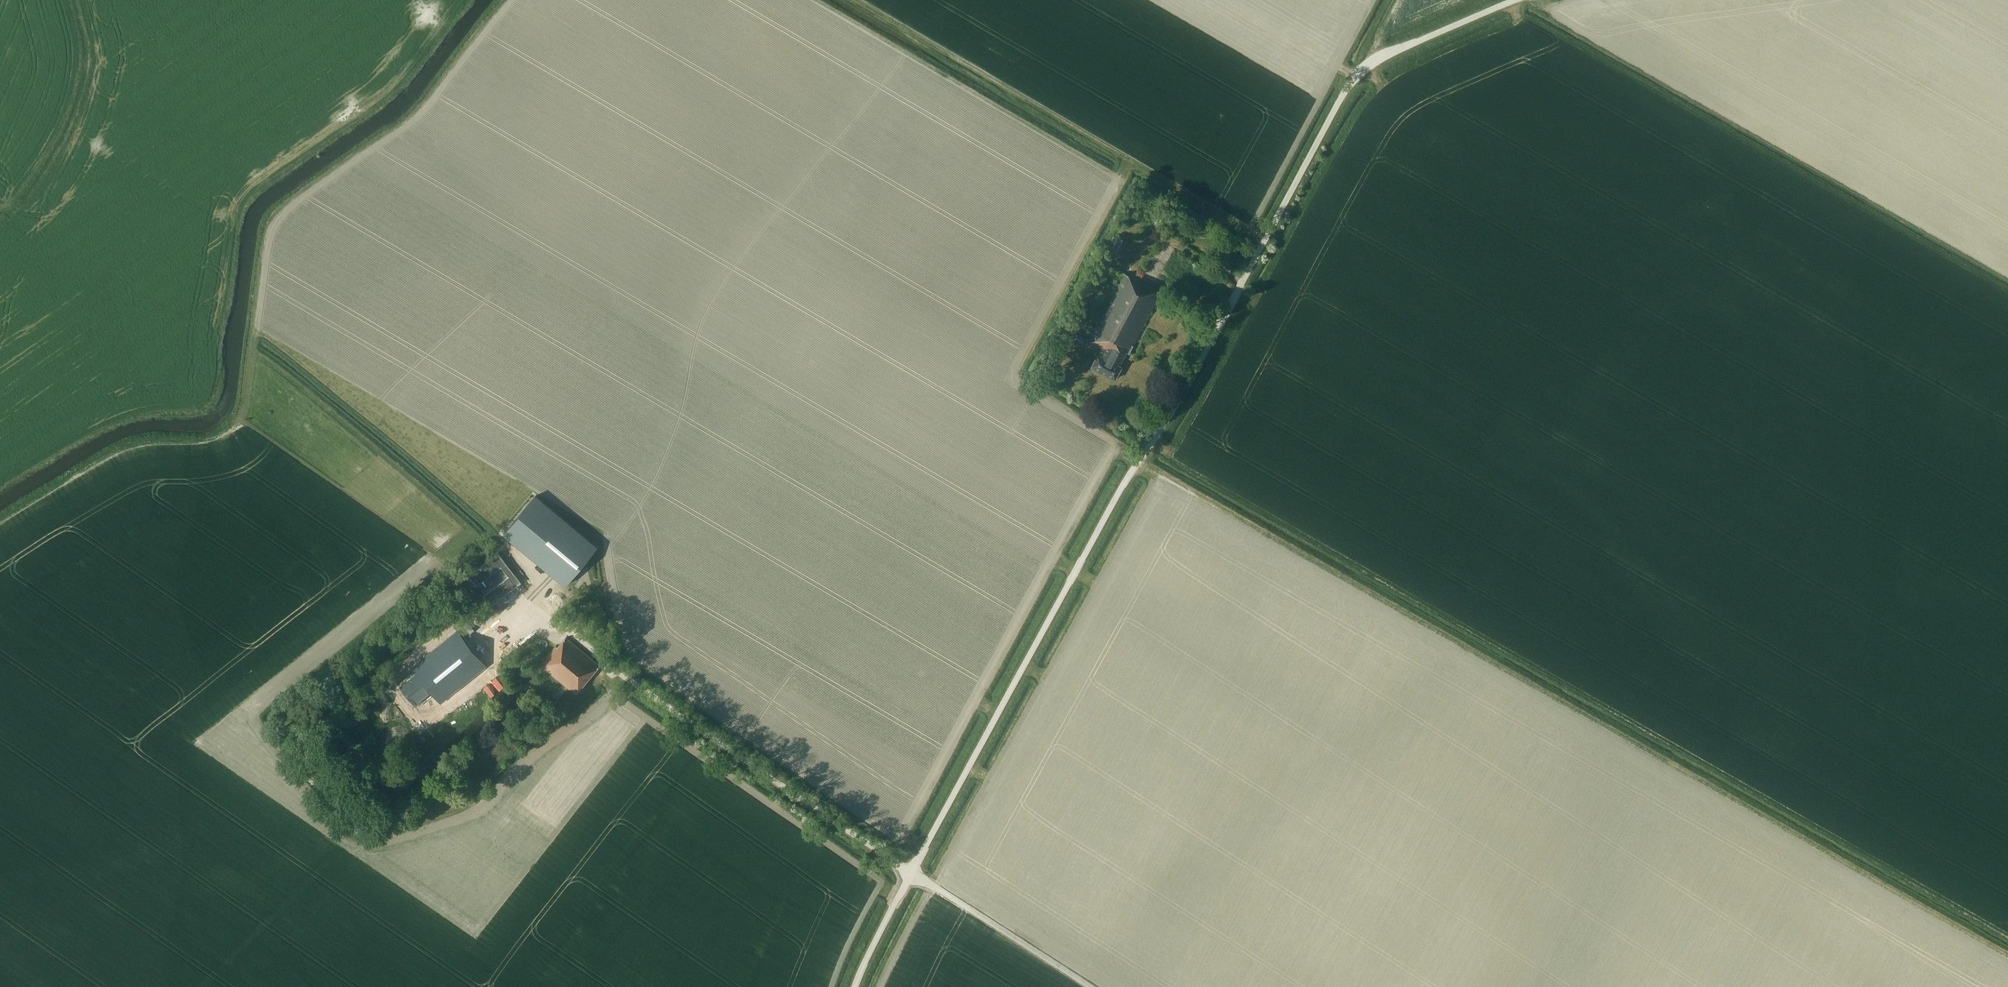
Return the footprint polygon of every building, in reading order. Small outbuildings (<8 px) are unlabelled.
[(1110,250),(1120,255),(1128,239),(1119,234),(1110,250)] [(1125,273),(1089,341),(1104,349),(1100,355),(1098,354),(1091,366),(1114,379),(1121,366),(1119,365),(1126,352),(1129,354),(1161,292),(1125,273)] [(1079,335),(1076,340),(1083,344),(1086,339),(1079,335)] [(536,494),(503,534),(565,586),(598,546),(536,494)] [(498,553),(469,576),(477,585),(501,567),(509,576),(485,595),(492,605),(521,582),(498,553)] [(452,696),(466,684),(485,668),(457,634),(437,649),(411,671),(417,677),(401,690),(410,702),(418,696),(423,701),(431,695),(439,706),(452,696)] [(540,665),(576,694),(600,665),(566,637),(557,647),(556,646),(540,665)] [(880,858),(876,863),(881,866),(885,861),(880,858)]
